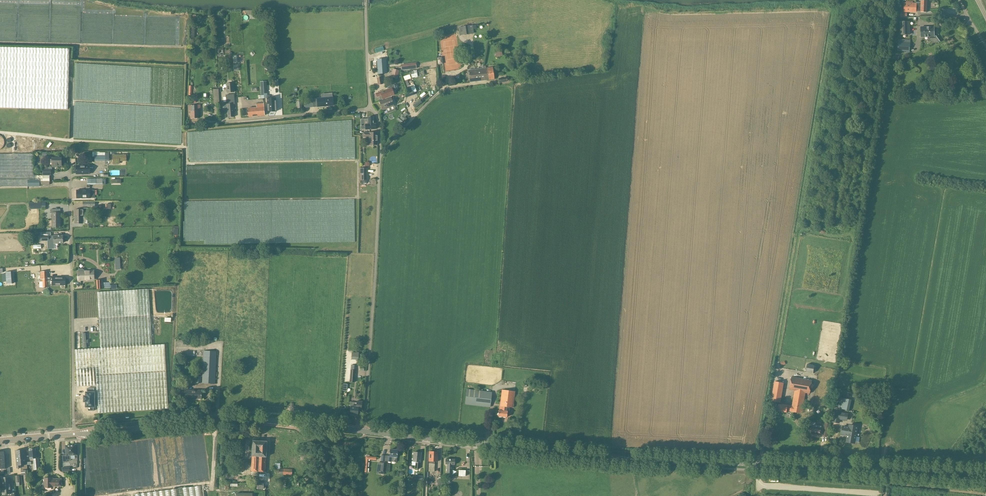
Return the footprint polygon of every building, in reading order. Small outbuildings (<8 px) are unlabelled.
[(927,12),(927,0),(921,0),(921,3),(917,3),(904,3),(904,12),(916,12),(927,12)] [(901,35),(909,35),(909,22),(901,22),(901,35)] [(463,26),(464,35),(473,34),(472,25),(463,26)] [(921,36),(930,36),(930,37),(930,38),(931,39),(931,40),(932,40),(932,41),(933,41),(934,41),(935,42),(936,42),(937,41),(938,41),(939,41),(940,42),(936,36),(934,36),(934,27),(921,28),(921,36)] [(898,42),(897,52),(910,53),(910,43),(898,42)] [(0,47),(0,107),(68,109),(70,49),(0,47)] [(387,73),(386,63),(377,63),(378,74),(381,73),(381,76),(387,75),(387,73)] [(484,68),(485,80),(489,79),(489,80),(494,79),(493,67),(488,68),(484,68)] [(485,80),(484,68),(469,70),(470,82),(485,80)] [(394,95),(393,92),(396,91),(394,84),(388,87),(388,89),(376,93),(377,97),(381,95),(383,99),(394,95)] [(414,95),(412,89),(411,87),(407,88),(408,91),(404,93),(406,98),(414,95)] [(317,105),(317,107),(333,105),(332,97),(313,99),(313,105),(317,105)] [(393,104),(391,97),(379,101),(382,108),(393,104)] [(276,98),(268,98),(268,111),(276,111),(276,98)] [(265,115),(264,103),(256,103),(257,108),(248,108),(249,116),(265,115)] [(402,123),(407,118),(404,113),(398,118),(402,123)] [(368,119),(361,119),(361,129),(365,128),(365,129),(376,129),(376,124),(374,124),(373,117),(368,117),(368,119)] [(363,137),(369,137),(369,144),(377,144),(377,132),(363,132),(363,137)] [(28,186),(40,186),(40,185),(50,185),(50,175),(51,175),(51,169),(47,169),(47,166),(42,166),(43,169),(43,175),(34,176),(33,153),(0,154),(0,187),(28,186)] [(124,161),(124,155),(113,155),(113,163),(117,163),(117,162),(119,162),(119,161),(124,161)] [(95,190),(77,190),(77,198),(95,198),(95,190)] [(75,209),(75,214),(80,214),(80,216),(83,216),(83,217),(88,217),(88,208),(82,208),(82,209),(75,209)] [(52,213),(52,223),(52,227),(60,227),(60,212),(57,212),(57,209),(51,209),(51,213),(52,213)] [(63,243),(63,236),(54,236),(51,236),(51,233),(42,233),(42,241),(48,240),(48,249),(55,248),(55,244),(58,244),(58,243),(63,243)] [(14,283),(13,271),(6,271),(7,283),(14,283)] [(66,285),(65,277),(47,277),(47,271),(40,271),(41,287),(47,287),(47,281),(52,281),(52,285),(66,285)] [(78,280),(94,279),(94,271),(78,271),(78,280)] [(77,386),(96,385),(98,413),(169,408),(165,344),(152,345),(151,321),(149,289),(97,292),(99,317),(101,348),(75,349),(77,386)] [(203,383),(215,384),(217,351),(204,351),(203,383)] [(806,371),(813,373),(815,365),(808,364),(806,371)] [(789,390),(795,391),(792,406),(783,404),(783,405),(779,404),(778,410),(786,411),(787,410),(791,411),(802,413),(806,392),(810,393),(812,380),(792,376),(789,390)] [(771,401),(780,402),(784,382),(775,381),(771,401)] [(80,397),(80,402),(79,402),(81,402),(81,407),(84,407),(84,411),(89,411),(89,407),(90,407),(90,393),(89,393),(89,389),(83,389),(83,393),(81,393),(81,396),(79,396),(79,397),(80,397)] [(465,403),(490,406),(492,391),(467,389),(465,403)] [(195,399),(202,399),(202,390),(186,390),(185,399),(195,399)] [(509,407),(513,408),(515,391),(502,390),(500,410),(499,410),(498,416),(507,417),(508,411),(509,412),(509,407)] [(838,407),(849,410),(852,400),(840,397),(838,407)] [(350,414),(357,415),(358,408),(362,408),(363,401),(356,400),(356,402),(351,401),(350,406),(351,406),(350,414)] [(848,413),(835,410),(833,421),(840,422),(840,418),(847,420),(848,413)] [(812,433),(820,435),(821,430),(821,426),(817,425),(816,423),(816,422),(812,421),(810,428),(813,428),(812,433)] [(858,438),(855,438),(857,426),(849,425),(849,427),(843,426),(842,434),(848,435),(847,441),(858,443),(858,438)] [(258,471),(260,441),(253,441),(251,471),(258,471)] [(267,441),(260,441),(258,471),(265,471),(267,441)] [(76,454),(75,445),(66,446),(67,455),(62,455),(63,462),(67,461),(67,460),(71,460),(71,455),(76,454)] [(30,458),(33,458),(34,470),(40,470),(38,454),(36,454),(36,448),(29,449),(30,458)] [(381,461),(392,462),(392,456),(397,457),(398,450),(390,449),(390,456),(381,455),(381,461)] [(15,450),(16,461),(26,460),(25,450),(15,450)] [(435,461),(438,461),(438,452),(429,451),(429,461),(428,471),(435,471),(435,461)] [(420,469),(420,462),(421,453),(414,452),(413,461),(416,461),(415,468),(420,469)] [(368,459),(376,459),(376,457),(366,456),(365,472),(367,472),(368,459)] [(454,464),(455,464),(455,459),(445,459),(445,464),(447,464),(446,478),(452,479),(452,470),(454,470),(454,464)] [(26,460),(16,461),(17,468),(21,467),(21,465),(26,465),(26,460)] [(385,471),(386,471),(389,472),(390,463),(387,463),(381,462),(378,462),(377,474),(384,474),(385,471)] [(11,493),(10,477),(1,478),(3,494),(11,493)] [(62,486),(62,479),(53,479),(53,478),(44,478),(44,482),(43,482),(44,487),(53,487),(53,486),(62,486)] [(279,487),(286,487),(286,480),(279,480),(279,481),(274,481),(274,486),(274,491),(279,491),(279,487)] [(264,486),(264,482),(258,481),(257,485),(255,485),(255,491),(264,491),(264,495),(268,495),(267,495),(271,495),(269,494),(270,490),(268,490),(268,489),(267,489),(267,486),(264,486)] [(135,493),(135,495),(202,495),(201,485),(194,494),(193,487),(135,493)]
